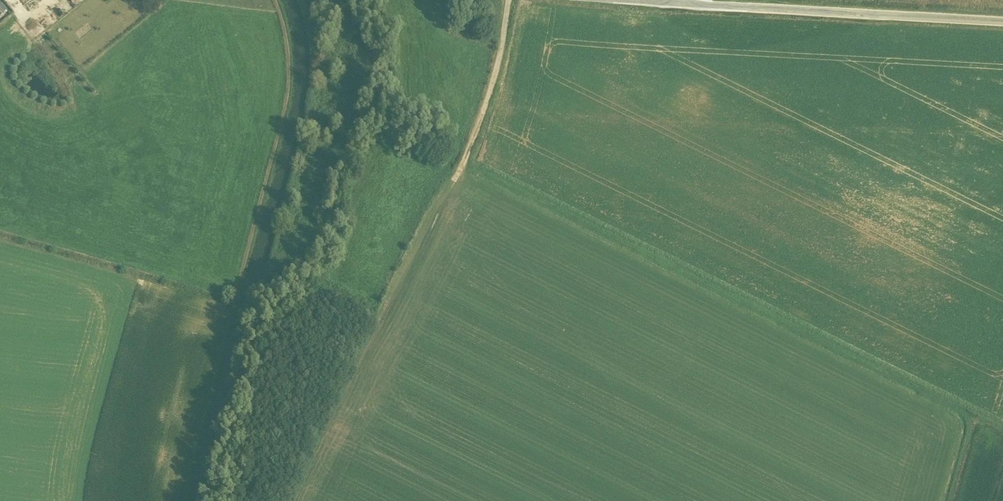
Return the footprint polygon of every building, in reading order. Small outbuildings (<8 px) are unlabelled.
[(20,13),(27,7),(22,2),(15,8),(20,13)]
